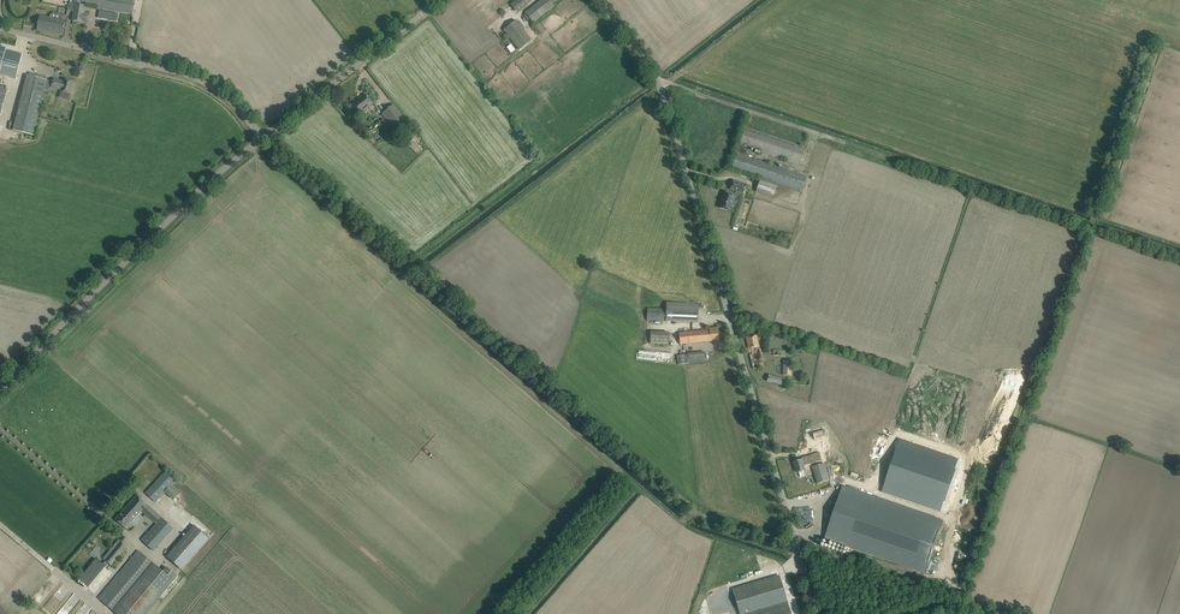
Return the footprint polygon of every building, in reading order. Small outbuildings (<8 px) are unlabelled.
[(85,6),(119,12),(120,12),(131,14),(133,14),(136,0),(74,0),(74,1),(73,4),(70,4),(68,6),(67,11),(74,12),(72,21),(82,22),(85,6)] [(511,4),(518,13),(534,0),(516,0),(511,4)] [(550,0),(542,0),(525,13),(527,15),(525,17),(528,21),(530,19),(533,22),(554,5),(550,0)] [(117,14),(99,11),(98,18),(116,21),(117,14)] [(59,19),(40,16),(37,30),(63,35),(67,15),(60,14),(59,19)] [(503,30),(519,51),(532,40),(516,20),(503,30)] [(16,79),(21,58),(15,56),(16,53),(12,51),(11,53),(0,50),(0,75),(16,79)] [(47,80),(27,75),(13,131),(33,136),(47,80)] [(63,81),(54,79),(52,88),(61,90),(61,92),(71,94),(74,83),(64,80),(63,81)] [(359,102),(352,107),(359,115),(374,104),(369,98),(368,99),(364,94),(357,100),(359,102)] [(381,114),(394,130),(407,120),(394,104),(381,114)] [(748,147),(799,164),(804,147),(745,128),(732,168),(761,177),(756,192),(772,197),(777,183),(801,191),(806,176),(788,170),(789,167),(782,165),(781,168),(745,156),(748,147)] [(733,181),(730,189),(743,194),(746,185),(733,181)] [(719,208),(730,211),(732,205),(735,206),(736,202),(733,201),(735,196),(724,192),(719,208)] [(689,289),(685,289),(685,295),(701,295),(702,286),(696,286),(696,284),(693,284),(693,285),(689,285),(689,289)] [(699,304),(666,303),(666,321),(698,323),(699,304)] [(647,320),(664,320),(665,309),(648,309),(647,320)] [(680,344),(718,340),(717,327),(708,328),(708,329),(679,332),(680,344)] [(651,331),(650,344),(668,345),(668,332),(651,331)] [(763,367),(756,335),(746,338),(753,369),(763,367)] [(800,343),(798,350),(809,354),(811,346),(800,343)] [(705,362),(704,352),(688,353),(689,363),(705,362)] [(783,375),(792,375),(792,361),(783,360),(783,375)] [(783,386),(782,387),(787,388),(789,381),(769,375),(767,381),(783,386)] [(795,377),(795,384),(809,385),(810,379),(795,377)] [(962,461),(903,441),(885,494),(944,514),(962,461)] [(794,462),(797,473),(805,470),(813,467),(816,467),(814,461),(804,464),(802,460),(794,462)] [(829,476),(825,464),(816,467),(813,467),(818,484),(830,480),(829,476)] [(143,477),(151,468),(147,465),(139,474),(143,477)] [(167,471),(145,493),(155,502),(176,480),(167,471)] [(842,488),(824,540),(926,574),(943,522),(842,488)] [(137,496),(121,513),(126,518),(128,516),(133,520),(141,511),(156,524),(162,517),(148,504),(147,505),(137,496)] [(808,504),(796,505),(797,514),(801,514),(801,513),(808,513),(808,504)] [(126,518),(121,513),(115,520),(125,529),(133,520),(128,516),(126,518)] [(193,525),(166,557),(182,570),(209,539),(193,525)] [(145,537),(142,541),(154,552),(157,548),(145,537)] [(121,542),(105,560),(110,565),(126,546),(121,542)] [(96,545),(89,554),(94,557),(101,549),(96,545)] [(98,600),(116,613),(146,613),(177,576),(167,567),(162,572),(156,567),(138,552),(98,600)] [(106,567),(96,559),(79,580),(89,588),(106,567)] [(733,589),(740,613),(790,613),(779,580),(780,580),(779,576),(733,589)] [(87,605),(84,603),(76,613),(80,613),(87,605)]
